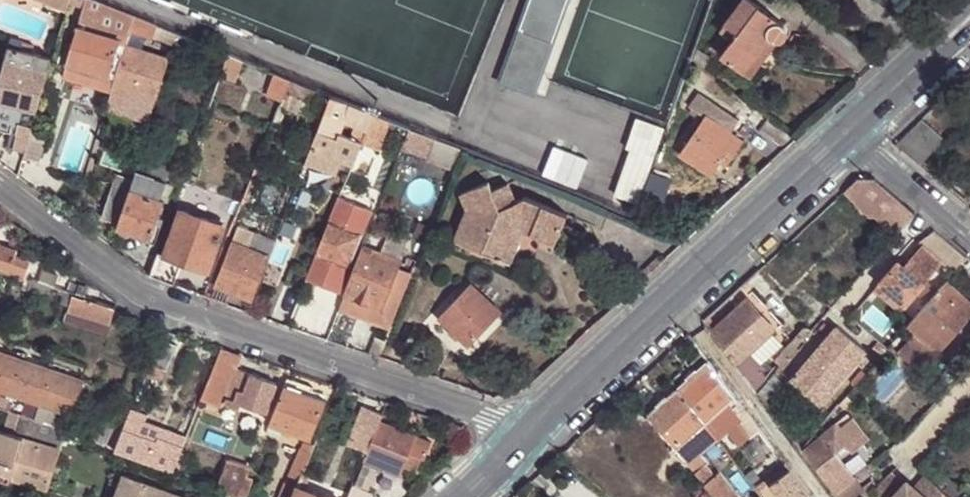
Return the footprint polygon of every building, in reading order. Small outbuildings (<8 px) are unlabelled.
[(67,13),(70,0),(36,0),(67,13)] [(130,32),(154,42),(159,27),(134,17),(92,0),(86,0),(79,28),(78,27),(68,64),(69,64),(65,78),(112,91),(114,84),(125,46),(130,32)] [(571,0),(530,0),(501,80),(537,93),(571,0)] [(744,77),(771,42),(775,45),(778,46),(784,45),(788,40),(789,34),(785,28),(747,0),(726,28),(739,38),(723,60),(744,77)] [(752,82),(778,46),(775,45),(771,42),(744,77),(752,82)] [(40,112),(53,62),(33,56),(35,49),(24,46),(24,45),(14,43),(12,51),(11,51),(0,92),(0,101),(24,107),(40,112)] [(168,58),(125,46),(114,84),(112,91),(107,109),(149,121),(156,97),(168,58)] [(209,61),(225,67),(228,55),(215,49),(209,61)] [(228,55),(225,67),(236,73),(241,61),(228,55)] [(290,82),(287,90),(296,93),(299,86),(290,82)] [(331,98),(318,132),(337,139),(338,135),(343,123),(350,106),(331,98)] [(697,113),(706,119),(707,118),(732,135),(741,121),(707,99),(697,113)] [(24,107),(0,101),(0,130),(16,135),(24,107)] [(352,166),(361,143),(371,115),(350,106),(343,123),(355,127),(350,140),(338,135),(337,139),(318,132),(306,162),(335,175),(340,161),(352,166)] [(24,107),(16,135),(21,136),(24,127),(35,129),(40,112),(24,107)] [(371,115),(361,143),(381,151),(392,123),(371,115)] [(894,143),(919,164),(944,137),(922,117),(894,143)] [(707,118),(706,119),(682,155),(713,177),(715,173),(720,167),(739,139),(732,135),(707,118)] [(636,206),(663,130),(638,121),(627,149),(632,150),(615,199),(636,206)] [(793,143),(768,124),(757,134),(781,153),(793,143)] [(35,129),(24,127),(21,136),(17,150),(29,152),(34,132),(35,129)] [(431,156),(438,142),(409,130),(402,148),(440,163),(442,161),(431,156)] [(29,152),(28,157),(44,162),(51,136),(34,132),(29,152)] [(739,139),(720,167),(727,170),(745,144),(739,139)] [(462,151),(438,142),(431,156),(442,161),(440,163),(454,169),(462,151)] [(140,163),(136,174),(166,184),(170,173),(140,163)] [(136,174),(131,189),(161,200),(166,184),(136,174)] [(860,175),(844,191),(870,216),(875,217),(876,216),(895,233),(914,212),(890,190),(874,176),(860,175)] [(114,184),(102,217),(118,222),(129,189),(114,184)] [(466,214),(455,240),(484,252),(482,257),(506,266),(518,235),(523,237),(554,249),(567,220),(526,203),(518,206),(509,188),(492,194),(489,187),(460,199),(466,214)] [(313,191),(305,188),(297,208),(305,211),(313,191)] [(131,189),(119,226),(152,238),(165,200),(161,200),(131,189)] [(339,198),(330,221),(340,226),(343,217),(345,218),(350,202),(339,198)] [(662,199),(659,208),(667,211),(671,203),(662,199)] [(370,211),(350,202),(345,218),(356,222),(353,231),(361,234),(370,211)] [(209,270),(225,225),(182,209),(166,254),(183,260),(209,270)] [(343,217),(340,226),(353,231),(356,222),(345,218),(343,217)] [(330,221),(318,255),(332,261),(348,267),(361,234),(353,231),(340,226),(330,221)] [(877,281),(903,304),(940,262),(953,273),(966,257),(940,235),(933,229),(917,243),(918,244),(901,264),(896,260),(877,281)] [(216,285),(252,299),(275,241),(250,231),(244,246),(232,242),(216,285)] [(511,268),(523,237),(518,235),(506,266),(511,268)] [(484,252),(455,240),(453,244),(482,257),(484,252)] [(27,280),(32,263),(16,258),(18,252),(0,246),(0,270),(27,280)] [(363,247),(339,308),(391,329),(412,274),(398,269),(401,261),(363,247)] [(166,254),(158,251),(150,275),(161,279),(172,284),(174,284),(183,260),(166,254)] [(318,255),(314,265),(329,271),(332,261),(318,255)] [(314,265),(307,282),(338,294),(348,267),(332,261),(329,271),(314,265)] [(40,283),(51,288),(54,278),(43,274),(40,283)] [(48,295),(51,288),(40,283),(31,281),(28,291),(47,298),(48,295)] [(899,309),(903,304),(877,281),(873,286),(899,309)] [(907,325),(915,332),(937,350),(969,314),(969,313),(969,305),(969,301),(945,281),(907,325)] [(470,348),(501,313),(470,284),(439,318),(470,348)] [(73,296),(88,300),(91,292),(70,285),(67,293),(73,296)] [(69,309),(73,296),(67,293),(51,288),(48,295),(57,299),(56,304),(69,309)] [(115,311),(116,309),(88,300),(73,296),(69,309),(68,311),(111,324),(115,311)] [(712,330),(740,366),(747,359),(776,332),(778,330),(748,298),(712,330)] [(107,336),(111,324),(68,311),(65,322),(107,336)] [(818,405),(865,350),(837,325),(789,381),(818,405)] [(776,332),(747,359),(757,371),(762,370),(771,379),(781,366),(774,360),(788,345),(776,332)] [(920,369),(937,350),(915,332),(899,351),(920,369)] [(781,366),(802,342),(796,336),(788,345),(774,360),(781,366)] [(179,347),(162,340),(148,376),(160,380),(164,371),(168,373),(179,347)] [(804,344),(802,342),(781,366),(783,368),(804,344)] [(241,359),(222,352),(202,401),(222,408),(223,405),(237,369),(241,359)] [(0,354),(0,388),(8,392),(13,392),(23,362),(0,354)] [(760,392),(771,379),(762,370),(757,371),(747,359),(740,366),(760,392)] [(23,362),(13,392),(17,395),(42,403),(52,372),(23,362)] [(729,403),(735,396),(710,362),(698,372),(697,371),(689,378),(690,379),(679,389),(705,424),(729,403)] [(240,410),(241,404),(252,375),(237,369),(223,405),(240,410)] [(52,372),(42,403),(72,413),(82,383),(52,372)] [(252,375),(241,404),(267,414),(278,384),(252,375)] [(289,378),(285,387),(309,396),(311,391),(312,387),(289,378)] [(151,388),(144,385),(136,403),(144,405),(151,388)] [(309,396),(285,387),(271,425),(312,439),(327,402),(309,396)] [(676,451),(705,424),(679,389),(648,417),(676,451)] [(17,395),(13,392),(8,392),(6,399),(12,401),(15,402),(17,395)] [(7,412),(10,404),(12,401),(6,399),(0,396),(0,409),(7,412)] [(750,438),(761,430),(735,396),(729,403),(732,407),(731,408),(739,418),(738,420),(739,422),(750,438)] [(716,439),(717,441),(726,432),(739,422),(738,420),(739,418),(731,408),(732,407),(729,403),(705,424),(716,439)] [(18,415),(36,421),(38,414),(10,404),(7,412),(18,415)] [(383,414),(362,406),(346,443),(366,452),(378,423),(380,421),(383,414)] [(140,417),(131,414),(125,430),(117,450),(174,470),(183,448),(158,439),(157,443),(133,433),(140,417)] [(60,449),(65,431),(46,425),(36,421),(18,415),(13,433),(12,435),(22,439),(60,449)] [(46,425),(65,431),(69,422),(65,421),(63,422),(60,420),(59,422),(48,417),(46,425)] [(183,448),(185,442),(144,427),(147,421),(140,417),(133,433),(157,443),(158,439),(183,448)] [(676,451),(648,417),(617,444),(645,478),(676,451)] [(853,419),(841,429),(851,441),(847,445),(854,453),(870,441),(853,419)] [(117,450),(125,430),(101,421),(94,442),(117,450)] [(432,442),(380,421),(378,423),(366,452),(363,461),(400,477),(405,467),(412,452),(426,457),(432,442)] [(739,446),(750,438),(739,422),(726,432),(739,446)] [(804,451),(838,496),(865,496),(861,491),(865,489),(856,478),(837,453),(847,445),(851,441),(841,429),(837,423),(804,451)] [(695,457),(716,439),(705,424),(676,451),(686,465),(695,457)] [(12,435),(13,433),(0,429),(0,479),(12,483),(14,478),(11,477),(1,474),(12,435)] [(22,439),(12,435),(1,474),(11,477),(22,439)] [(48,488),(60,449),(22,439),(11,477),(14,478),(48,488)] [(312,452),(313,447),(304,444),(302,449),(312,452)] [(312,452),(302,449),(300,448),(285,484),(287,485),(282,496),(293,496),(297,487),(312,452)] [(686,465),(676,451),(645,478),(657,492),(686,465)] [(419,472),(426,457),(412,452),(405,467),(419,472)] [(695,457),(686,465),(694,474),(703,467),(695,457)] [(754,490),(778,472),(769,460),(745,478),(754,490)] [(246,478),(249,470),(226,461),(217,486),(239,494),(246,478)] [(965,482),(959,489),(925,462),(917,470),(949,496),(969,496),(969,486),(965,482)] [(703,467),(694,474),(704,486),(713,478),(703,467)] [(791,471),(774,484),(784,496),(811,496),(791,471)] [(877,496),(890,496),(904,480),(894,471),(871,492),(877,496)] [(125,473),(116,496),(189,496),(125,473)] [(704,486),(713,496),(735,496),(717,475),(713,478),(704,486)] [(921,475),(912,486),(904,480),(890,496),(946,496),(921,475)] [(246,478),(239,494),(246,496),(250,496),(255,481),(246,478)] [(352,484),(347,496),(366,496),(368,492),(356,486),(352,484)] [(297,487),(293,496),(328,496),(297,487)]
